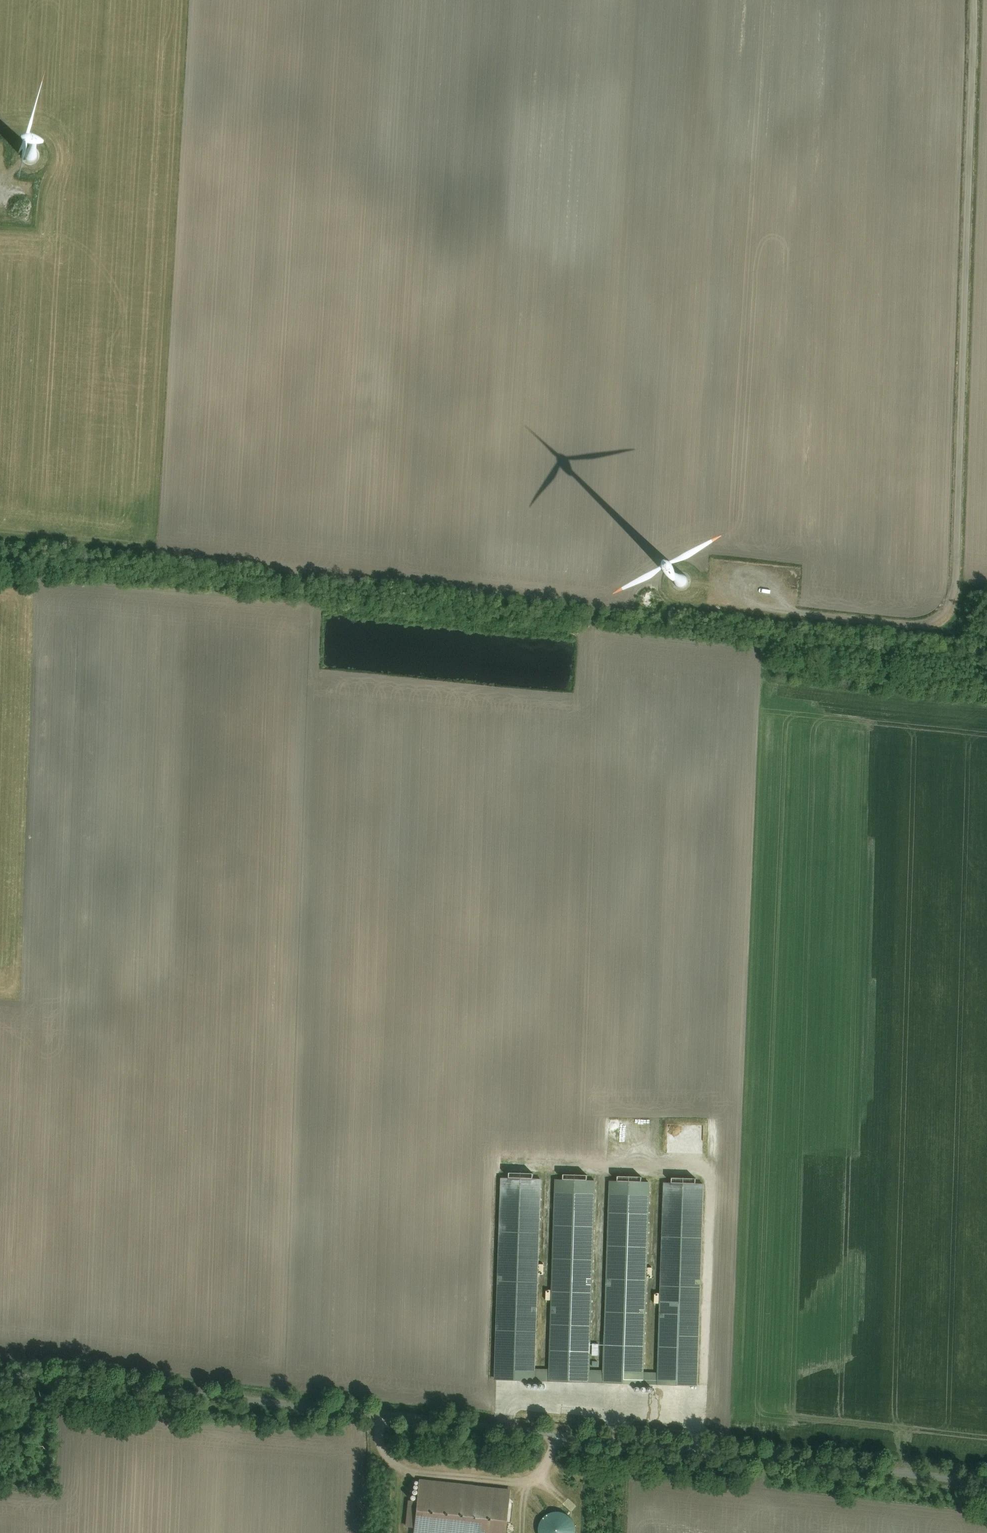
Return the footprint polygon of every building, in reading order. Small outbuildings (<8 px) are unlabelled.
[(659,573),(658,583),(686,587),(687,576),(659,573)] [(494,1373),(536,1375),(543,1173),(501,1171),(494,1373)] [(590,1373),(596,1175),(557,1174),(550,1372),(590,1373)] [(600,1382),(643,1384),(650,1182),(607,1180),(600,1382)] [(696,1383),(703,1184),(663,1183),(657,1381),(696,1383)] [(593,1342),(593,1354),(601,1354),(601,1342),(593,1342)] [(418,1482),(414,1532),(506,1532),(510,1491),(418,1482)] [(540,1522),(539,1528),(540,1532),(575,1532),(576,1531),(576,1525),(574,1519),(570,1514),(565,1511),(559,1510),(554,1510),(548,1512),(543,1516),(540,1522)]
